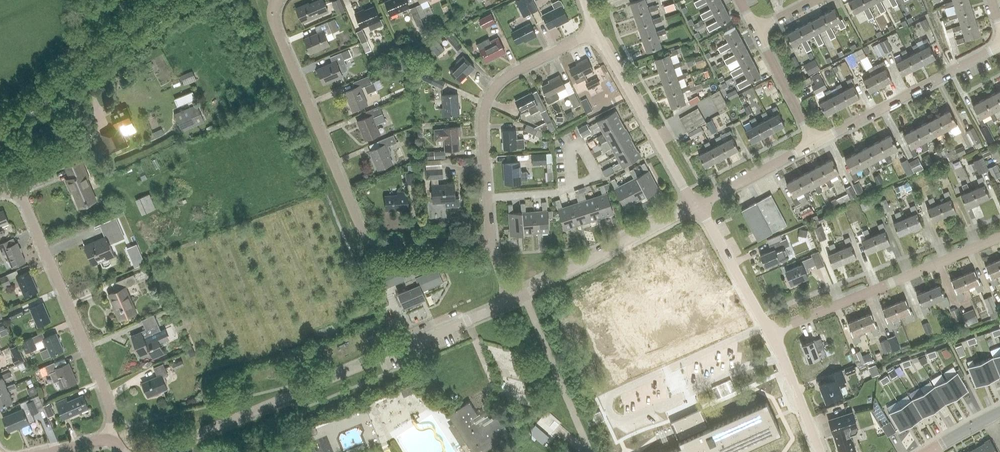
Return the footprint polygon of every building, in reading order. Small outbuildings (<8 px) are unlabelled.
[(309,4),(308,3),(295,8),(302,23),(327,11),(322,0),(318,0),(309,4)] [(343,11),(339,0),(335,0),(331,2),(337,14),(343,11)] [(409,7),(406,0),(389,0),(384,2),(390,15),(409,7)] [(415,7),(420,18),(433,13),(429,6),(427,0),(419,0),(420,3),(421,4),(415,7)] [(531,14),(538,10),(533,0),(524,0),(531,13),(531,14)] [(647,8),(645,1),(647,0),(639,0),(630,3),(634,15),(648,10),(647,8)] [(724,7),(720,0),(707,0),(706,1),(707,2),(710,9),(700,14),(703,19),(713,14),(712,13),(724,7)] [(868,6),(864,0),(852,0),(848,2),(854,14),(863,9),(868,20),(873,17),(868,6)] [(880,0),(864,0),(868,6),(875,3),(880,13),(886,10),(880,0)] [(958,17),(958,15),(972,11),(969,0),(963,0),(954,3),(954,5),(956,12),(948,15),(949,20),(958,17)] [(555,9),(542,16),(549,29),(560,24),(561,25),(568,21),(562,8),(564,7),(561,2),(559,1),(552,4),(555,9)] [(664,13),(676,9),(673,2),(662,6),(664,13)] [(652,22),(652,20),(649,13),(657,10),(656,5),(647,8),(648,10),(634,15),(638,27),(652,22)] [(361,28),(368,25),(370,30),(383,25),(381,19),(379,20),(373,7),(364,11),(364,10),(355,14),(361,28)] [(420,18),(415,7),(410,9),(417,26),(422,24),(420,18)] [(709,32),(713,30),(720,26),(719,25),(730,19),(724,7),(712,13),(713,14),(717,21),(707,26),(709,32)] [(824,15),(830,26),(837,22),(841,29),(845,27),(842,20),(841,20),(835,9),(824,15)] [(976,23),(972,11),(958,15),(958,17),(961,24),(952,27),(953,32),(962,29),(961,27),(976,23)] [(484,28),(496,22),(491,13),(479,19),(484,28)] [(812,21),(818,32),(825,29),(830,39),(835,36),(830,26),(824,15),(812,21)] [(656,34),(656,32),(653,24),(661,22),(660,17),(652,20),(652,22),(638,27),(642,39),(656,34)] [(333,19),(326,22),(314,27),(316,33),(304,39),(310,53),(328,45),(325,36),(338,30),(333,19)] [(697,30),(705,27),(702,20),(694,24),(697,30)] [(823,43),(821,40),(818,32),(812,21),(800,27),(806,39),(813,35),(818,45),(823,43)] [(980,35),(976,23),(961,27),(962,29),(964,37),(956,39),(957,44),(966,42),(965,40),(980,35)] [(527,42),(536,36),(530,24),(511,33),(517,44),(526,40),(527,42)] [(811,49),(810,46),(806,39),(800,27),(786,35),(792,46),(801,41),(806,52),(811,49)] [(720,53),(723,51),(731,48),(730,46),(741,40),(735,28),(724,34),(728,42),(718,48),(720,53)] [(656,34),(642,39),(646,51),(660,46),(657,37),(665,34),(664,29),(656,32),(656,34)] [(371,50),(362,30),(356,32),(366,53),(371,50)] [(446,37),(457,50),(462,46),(450,33),(446,37)] [(926,47),(920,50),(918,52),(924,63),(935,57),(929,46),(931,45),(927,37),(922,40),(926,47)] [(498,38),(489,42),(487,38),(476,44),(486,62),(505,52),(498,38)] [(886,39),(880,42),(885,53),(892,50),(886,39)] [(727,65),(730,63),(737,59),(736,58),(748,52),(741,40),(730,46),(731,48),(734,54),(724,60),(727,65)] [(441,46),(437,41),(430,47),(434,52),(441,46)] [(879,43),(872,46),(878,57),(885,54),(879,43)] [(907,57),(913,69),(924,63),(918,52),(920,50),(916,43),(912,45),(916,53),(909,56),(907,57)] [(856,60),(866,56),(862,48),(852,52),(856,60)] [(348,49),(341,53),(329,57),(332,63),(317,69),(323,84),(341,76),(340,73),(344,72),(346,70),(347,67),(344,60),(351,57),(348,49)] [(669,54),(654,59),(659,71),(673,66),(673,64),(670,56),(679,53),(677,49),(668,52),(669,54)] [(902,75),(913,69),(907,57),(909,56),(906,49),(901,51),(905,58),(896,63),(902,75)] [(733,77),(736,75),(743,71),(743,70),(754,64),(748,52),(736,58),(737,59),(741,66),(730,72),(733,77)] [(460,82),(475,68),(463,56),(457,62),(459,64),(450,72),(460,82)] [(845,74),(853,69),(846,57),(838,61),(845,74)] [(585,74),(592,70),(586,58),(578,62),(579,64),(569,69),(574,79),(575,79),(577,83),(586,78),(585,74)] [(804,64),(809,75),(820,70),(815,59),(804,64)] [(874,74),(880,86),(892,80),(886,68),(887,67),(883,60),(879,63),(883,70),(876,73),(874,74)] [(673,66),(659,71),(663,83),(678,78),(677,76),(674,68),(683,65),(681,61),(673,64),(673,66)] [(739,89),(742,87),(750,83),(749,82),(760,76),(754,64),(743,70),(743,71),(747,78),(737,84),(739,89)] [(869,92),(880,86),(874,74),(876,73),(873,66),(868,68),(872,76),(863,80),(869,92)] [(185,85),(196,80),(192,71),(181,75),(185,85)] [(678,78),(663,83),(667,95),(682,90),(681,87),(678,80),(687,77),(685,73),(677,76),(678,78)] [(811,86),(816,94),(827,88),(819,73),(812,77),(815,84),(811,86)] [(360,88),(365,86),(368,93),(377,89),(374,82),(372,83),(368,75),(353,82),(355,87),(345,92),(353,111),(367,104),(360,88)] [(559,99),(568,95),(559,75),(551,80),(552,82),(542,86),(546,95),(544,96),(547,102),(549,103),(558,99),(559,99)] [(442,88),(445,81),(433,76),(430,82),(442,88)] [(585,83),(588,89),(600,84),(597,77),(585,83)] [(803,87),(812,82),(810,77),(801,82),(803,87)] [(850,87),(844,91),(842,92),(847,103),(859,97),(853,86),(855,85),(851,77),(846,80),(850,87)] [(840,93),(833,96),(831,97),(837,109),(847,103),(842,92),(844,91),(840,83),(836,85),(840,93)] [(682,90),(667,95),(671,108),(686,102),(682,92),(691,89),(689,84),(681,87),(682,90)] [(736,89),(726,94),(729,99),(738,94),(736,89)] [(826,115),(837,109),(831,97),(833,96),(830,89),(825,91),(829,98),(820,103),(826,115)] [(521,113),(530,108),(532,113),(539,110),(549,129),(554,126),(546,110),(546,109),(537,91),(532,93),(515,101),(521,113)] [(712,101),(721,96),(719,91),(709,96),(712,101)] [(580,104),(574,92),(568,95),(574,108),(580,104)] [(442,116),(460,115),(458,93),(443,94),(444,107),(442,107),(442,116)] [(990,113),(994,122),(998,119),(994,111),(999,108),(999,102),(995,93),(984,99),(991,113),(990,113)] [(192,94),(174,103),(177,109),(195,101),(192,94)] [(712,101),(714,105),(724,100),(721,96),(712,101)] [(983,117),(990,113),(991,113),(984,99),(973,105),(980,119),(979,119),(983,127),(986,126),(987,125),(983,117)] [(726,105),(724,100),(714,105),(717,110),(726,105)] [(197,104),(174,114),(182,131),(205,121),(197,104)] [(729,110),(726,105),(717,110),(719,114),(729,110)] [(752,112),(748,105),(744,107),(747,114),(752,112)] [(380,134),(375,124),(385,120),(379,106),(366,112),(368,117),(357,121),(366,140),(380,134)] [(775,116),(769,119),(767,120),(773,132),(784,126),(778,114),(780,113),(776,106),(771,108),(775,116)] [(128,146),(123,135),(135,130),(125,108),(111,114),(117,128),(100,135),(108,154),(128,146)] [(691,118),(700,113),(697,109),(688,114),(691,118)] [(762,137),(773,132),(767,120),(769,119),(765,111),(761,114),(765,121),(758,124),(756,126),(762,137)] [(949,111),(937,117),(944,131),(943,132),(947,140),(951,137),(947,129),(957,124),(949,111)] [(599,126),(603,133),(622,123),(616,112),(597,122),(589,126),(591,130),(599,126)] [(693,123),(702,118),(700,113),(691,118),(693,123)] [(691,118),(688,114),(679,119),(681,123),(691,118)] [(756,126),(758,124),(754,117),(750,119),(753,127),(744,131),(751,143),(762,137),(756,126)] [(937,117),(926,123),(933,137),(931,138),(935,145),(939,143),(935,135),(943,132),(944,131),(937,117)] [(691,118),(681,123),(684,128),(693,123),(691,118)] [(693,123),(696,127),(705,122),(702,118),(693,123)] [(717,131),(711,120),(706,123),(711,134),(717,131)] [(622,123),(603,133),(607,141),(600,145),(602,149),(628,134),(622,123)] [(693,123),(684,128),(686,132),(696,127),(693,123)] [(922,142),(920,143),(924,151),(928,149),(924,141),(931,138),(933,137),(926,123),(915,129),(922,142)] [(524,130),(541,137),(543,132),(527,124),(524,130)] [(587,124),(578,128),(582,136),(591,131),(587,124)] [(688,132),(691,139),(704,132),(701,126),(688,132)] [(983,127),(980,129),(987,143),(994,140),(986,126),(983,127)] [(458,134),(461,133),(460,127),(443,128),(443,129),(435,129),(435,140),(444,139),(445,151),(459,150),(458,134)] [(975,150),(983,145),(973,128),(965,132),(975,150)] [(729,139),(723,142),(721,143),(727,155),(738,149),(732,138),(733,137),(729,129),(725,132),(729,139)] [(913,147),(920,143),(922,142),(915,129),(904,134),(911,148),(909,149),(913,157),(917,155),(913,147)] [(525,139),(517,139),(516,130),(503,131),(504,149),(525,148),(525,139)] [(611,148),(615,155),(634,145),(628,134),(602,149),(604,152),(611,148)] [(392,164),(388,155),(391,154),(388,146),(397,142),(393,135),(378,141),(380,146),(370,151),(378,170),(392,164)] [(723,142),(719,135),(714,137),(718,145),(712,148),(710,149),(716,161),(727,155),(721,143),(723,142)] [(886,155),(884,156),(888,164),(892,162),(888,154),(898,149),(890,135),(879,141),(886,155)] [(705,167),(716,161),(710,149),(712,148),(708,141),(703,143),(707,150),(698,155),(705,167)] [(879,141),(867,147),(875,161),(873,162),(877,170),(881,168),(877,160),(884,156),(886,155),(879,141)] [(634,145),(615,155),(620,163),(612,167),(614,171),(622,167),(641,156),(634,145)] [(954,150),(958,157),(966,153),(962,146),(954,150)] [(863,167),(862,168),(866,176),(869,174),(865,166),(873,162),(875,161),(867,147),(856,153),(863,167)] [(946,162),(958,157),(954,150),(953,150),(948,153),(945,147),(940,150),(944,157),(946,162)] [(934,153),(938,160),(944,157),(940,150),(934,153)] [(434,151),(421,152),(421,159),(434,158),(434,151)] [(546,153),(532,154),(533,165),(546,164),(546,153)] [(854,172),(862,168),(863,167),(856,153),(845,159),(852,173),(850,174),(854,182),(859,179),(854,172)] [(928,167),(929,169),(938,165),(932,154),(929,156),(933,164),(928,167)] [(988,170),(982,157),(973,161),(979,174),(988,170)] [(832,160),(820,166),(827,179),(825,180),(829,188),(833,186),(829,178),(839,173),(832,160)] [(79,207),(94,201),(85,178),(87,177),(81,161),(64,168),(69,179),(65,180),(69,188),(71,187),(79,207)] [(527,180),(527,171),(519,172),(518,162),(505,163),(506,181),(527,180)] [(645,173),(637,177),(648,196),(659,190),(649,171),(644,163),(640,165),(645,173)] [(996,165),(988,169),(993,180),(999,177),(999,174),(996,165)] [(820,166),(809,171),(816,185),(814,186),(818,194),(822,192),(818,184),(825,180),(827,179),(820,166)] [(913,172),(910,166),(904,169),(907,176),(913,172)] [(442,168),(438,169),(426,169),(427,179),(431,179),(433,203),(445,202),(445,207),(456,206),(459,204),(459,200),(455,197),(454,184),(439,185),(439,179),(442,178),(442,168)] [(634,179),(626,183),(636,202),(648,196),(637,177),(633,169),(629,171),(634,179)] [(816,185),(809,171),(797,177),(804,191),(803,192),(807,200),(811,198),(807,190),(814,186),(816,185)] [(407,184),(414,184),(414,173),(406,173),(407,184)] [(795,196),(803,192),(804,191),(797,177),(786,183),(793,197),(791,198),(796,206),(799,204),(795,196)] [(980,187),(972,190),(977,202),(989,197),(984,185),(985,185),(982,177),(977,179),(980,187)] [(625,208),(636,202),(626,183),(619,187),(615,179),(611,181),(615,189),(625,208)] [(852,185),(857,194),(863,191),(859,182),(852,185)] [(966,207),(977,202),(972,190),(970,191),(967,184),(962,186),(965,193),(961,195),(966,207)] [(594,198),(601,218),(613,214),(607,193),(606,193),(604,185),(599,186),(602,195),(594,198)] [(837,198),(840,203),(856,195),(851,185),(844,188),(847,193),(837,198)] [(947,201),(939,204),(944,217),(956,212),(951,199),(952,199),(949,191),(944,193),(947,201)] [(386,210),(408,209),(407,192),(397,193),(397,196),(385,196),(386,210)] [(589,222),(601,218),(594,198),(586,200),(584,192),(580,193),(589,222)] [(135,200),(142,214),(156,208),(149,193),(135,200)] [(577,226),(589,222),(580,193),(576,194),(578,203),(570,205),(577,226)] [(771,195),(741,211),(757,241),(787,225),(771,195)] [(944,217),(939,204),(936,205),(935,202),(938,201),(936,197),(928,200),(932,207),(927,209),(932,222),(944,217)] [(565,230),(577,226),(570,205),(562,208),(560,199),(555,201),(558,209),(565,230)] [(885,199),(879,202),(884,213),(890,211),(885,199)] [(542,211),(534,211),(536,233),(549,232),(547,210),(546,202),(542,202),(542,211)] [(521,204),(521,212),(523,234),(536,233),(534,211),(526,212),(525,203),(521,204)] [(847,209),(853,221),(865,216),(859,203),(847,209)] [(508,205),(509,213),(510,235),(523,234),(521,212),(513,213),(512,204),(508,205)] [(913,215),(905,218),(910,231),(922,226),(917,214),(918,213),(915,206),(910,208),(913,215)] [(802,218),(813,212),(811,208),(800,214),(802,218)] [(910,231),(905,218),(903,219),(899,212),(895,214),(898,221),(893,223),(899,236),(910,231)] [(108,244),(120,239),(112,219),(100,224),(105,237),(96,241),(97,243),(84,248),(91,265),(113,255),(108,244)] [(881,233),(873,236),(878,249),(890,244),(885,231),(886,231),(883,224),(878,226),(881,233)] [(826,238),(821,225),(814,228),(819,241),(826,238)] [(798,236),(806,237),(808,231),(800,229),(798,236)] [(878,249),(873,236),(870,237),(867,230),(863,232),(866,239),(861,241),(866,254),(878,249)] [(780,235),(777,236),(767,240),(772,250),(760,255),(765,267),(779,261),(782,262),(788,259),(789,257),(785,247),(789,246),(786,238),(782,240),(780,235)] [(847,247),(839,250),(844,263),(856,258),(851,245),(852,245),(849,238),(844,240),(847,247)] [(24,262),(16,243),(9,246),(7,241),(0,244),(0,251),(2,255),(5,253),(11,268),(24,262)] [(844,263),(839,250),(837,251),(834,244),(829,246),(832,253),(828,255),(833,268),(844,263)] [(808,268),(815,265),(817,269),(824,266),(818,251),(811,254),(813,260),(802,265),(786,271),(791,285),(808,278),(806,273),(810,272),(808,268)] [(997,261),(985,266),(991,278),(989,279),(993,286),(999,284),(995,276),(999,274),(999,268),(997,261)] [(442,282),(447,280),(443,271),(438,273),(437,269),(429,272),(425,262),(401,272),(398,266),(377,276),(383,289),(404,280),(408,290),(398,294),(404,308),(421,300),(415,287),(419,286),(421,291),(442,282)] [(19,275),(17,270),(0,277),(0,292),(12,287),(9,280),(15,278),(24,297),(37,291),(29,271),(19,275)] [(974,270),(963,275),(968,288),(975,285),(978,292),(984,290),(981,282),(980,283),(974,270)] [(132,274),(119,280),(111,284),(114,291),(109,294),(120,319),(135,312),(124,288),(136,283),(132,274)] [(587,311),(611,366),(640,353),(630,330),(655,319),(665,342),(695,329),(671,274),(657,280),(660,285),(602,310),(600,305),(587,311)] [(968,288),(963,275),(951,280),(956,293),(955,293),(959,301),(964,298),(961,291),(968,288)] [(940,285),(928,290),(934,302),(940,299),(944,307),(950,305),(946,297),(945,297),(940,285)] [(934,302),(928,290),(917,295),(922,307),(921,308),(924,316),(930,313),(927,305),(934,302)] [(389,304),(384,292),(377,296),(382,307),(389,304)] [(992,319),(999,315),(991,296),(984,299),(992,319)] [(906,300),(894,304),(899,317),(906,314),(909,322),(915,319),(911,311),(911,312),(906,300)] [(37,327),(50,322),(42,303),(29,309),(37,327)] [(899,317),(894,304),(882,309),(887,322),(886,322),(889,330),(895,327),(891,320),(899,317)] [(11,320),(25,314),(21,306),(8,311),(11,320)] [(961,320),(956,309),(950,311),(955,322),(961,320)] [(978,321),(973,309),(962,313),(967,325),(978,321)] [(871,314),(859,318),(864,331),(871,328),(874,336),(880,333),(877,325),(876,326),(871,314)] [(164,354),(159,343),(169,338),(165,329),(160,331),(154,315),(141,321),(145,330),(131,336),(139,356),(150,352),(152,359),(164,354)] [(864,331),(859,318),(848,323),(853,335),(852,336),(855,344),(860,341),(857,334),(864,331)] [(928,322),(922,325),(926,335),(932,333),(928,322)] [(46,347),(46,348),(40,351),(43,359),(63,351),(55,334),(41,340),(44,347),(46,347)] [(25,352),(37,347),(33,336),(21,341),(25,352)] [(895,336),(887,339),(893,351),(900,348),(895,336)] [(819,358),(816,351),(824,348),(821,339),(802,346),(808,362),(819,358)] [(886,340),(879,343),(884,354),(891,351),(886,340)] [(191,345),(184,347),(188,358),(195,355),(191,345)] [(992,357),(999,377),(999,346),(990,350),(993,357),(992,357)] [(848,347),(829,355),(835,368),(853,360),(848,347)] [(852,352),(859,367),(873,361),(869,351),(862,355),(859,349),(852,352)] [(980,362),(988,382),(999,377),(992,357),(980,362)] [(172,364),(174,369),(183,365),(181,360),(172,364)] [(969,367),(967,367),(975,387),(988,382),(980,362),(974,364),(972,360),(967,362),(969,367)] [(23,361),(18,364),(21,370),(26,367),(23,361)] [(68,363),(57,368),(54,362),(39,368),(42,375),(50,372),(54,381),(57,380),(61,389),(76,382),(68,363)] [(169,379),(164,367),(162,364),(153,368),(157,376),(142,383),(148,397),(166,389),(163,381),(169,379)] [(843,395),(838,383),(847,380),(845,374),(856,370),(854,364),(845,367),(845,368),(842,369),(842,368),(823,375),(825,381),(819,384),(826,402),(843,395)] [(968,390),(957,372),(957,373),(953,366),(943,372),(946,379),(956,397),(968,390)] [(7,390),(6,387),(3,380),(12,376),(10,372),(1,376),(2,377),(0,378),(0,393),(7,390)] [(956,397),(946,379),(945,380),(941,373),(931,380),(934,386),(945,404),(956,397)] [(0,393),(0,406),(12,401),(8,391),(17,388),(15,383),(6,387),(7,390),(0,393)] [(417,391),(414,384),(401,389),(404,397),(417,391)] [(945,404),(934,386),(923,393),(934,411),(945,404)] [(934,411),(923,393),(912,399),(922,418),(934,411)] [(55,402),(62,419),(88,408),(82,395),(68,402),(66,398),(55,402)] [(907,395),(897,401),(911,424),(922,418),(912,399),(911,400),(907,395)] [(32,414),(38,411),(33,400),(27,403),(29,407),(23,409),(3,417),(9,431),(20,426),(21,427),(29,424),(26,416),(31,414),(32,414)] [(466,442),(472,451),(483,451),(511,434),(498,415),(487,422),(484,424),(469,401),(448,415),(456,427),(451,430),(461,446),(466,442)] [(897,401),(886,407),(890,412),(888,413),(899,431),(911,424),(897,401)] [(43,405),(48,417),(54,414),(49,403),(43,405)] [(850,436),(855,434),(857,431),(856,428),(857,428),(852,412),(828,420),(833,437),(834,436),(839,451),(848,451),(853,451),(856,451),(854,445),(852,445),(850,436)] [(786,450),(771,419),(715,445),(707,428),(675,442),(680,451),(782,451),(786,450)] [(301,431),(304,438),(317,432),(314,425),(301,431)] [(542,444),(549,436),(535,425),(529,432),(542,444)] [(979,451),(997,451),(990,440),(977,447),(979,451)]
